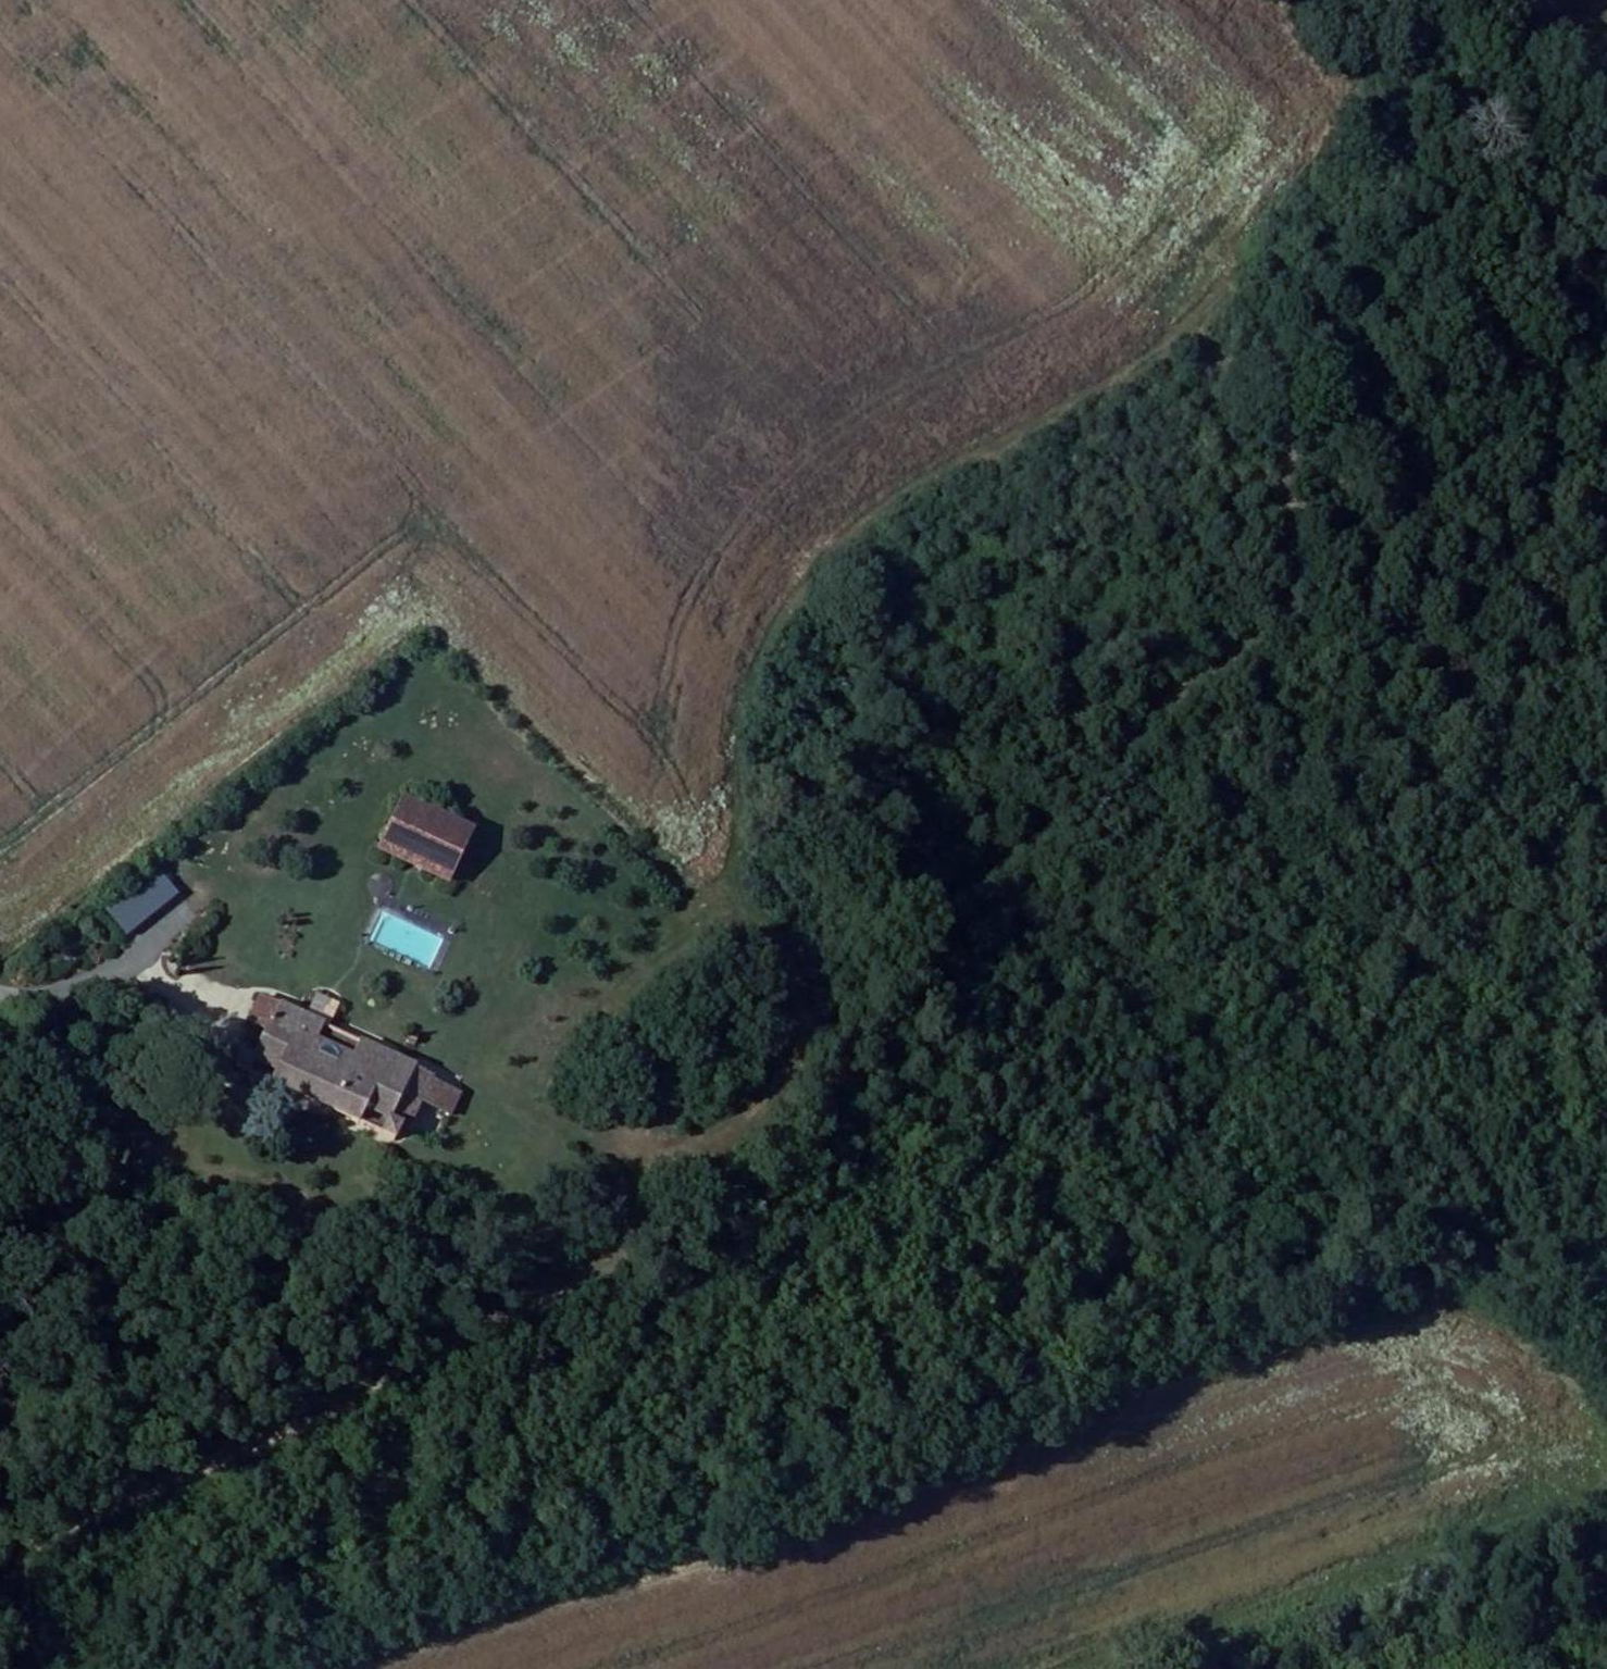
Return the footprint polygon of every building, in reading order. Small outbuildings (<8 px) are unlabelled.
[(373,844),(445,878),(467,833),(394,799),(373,844)] [(105,911),(127,939),(180,896),(159,869),(105,911)] [(235,1065),(233,1073),(388,1141),(393,1133),(427,1149),(450,1095),(419,1084),(424,1072),(254,996),(221,1057),(235,1065)]
